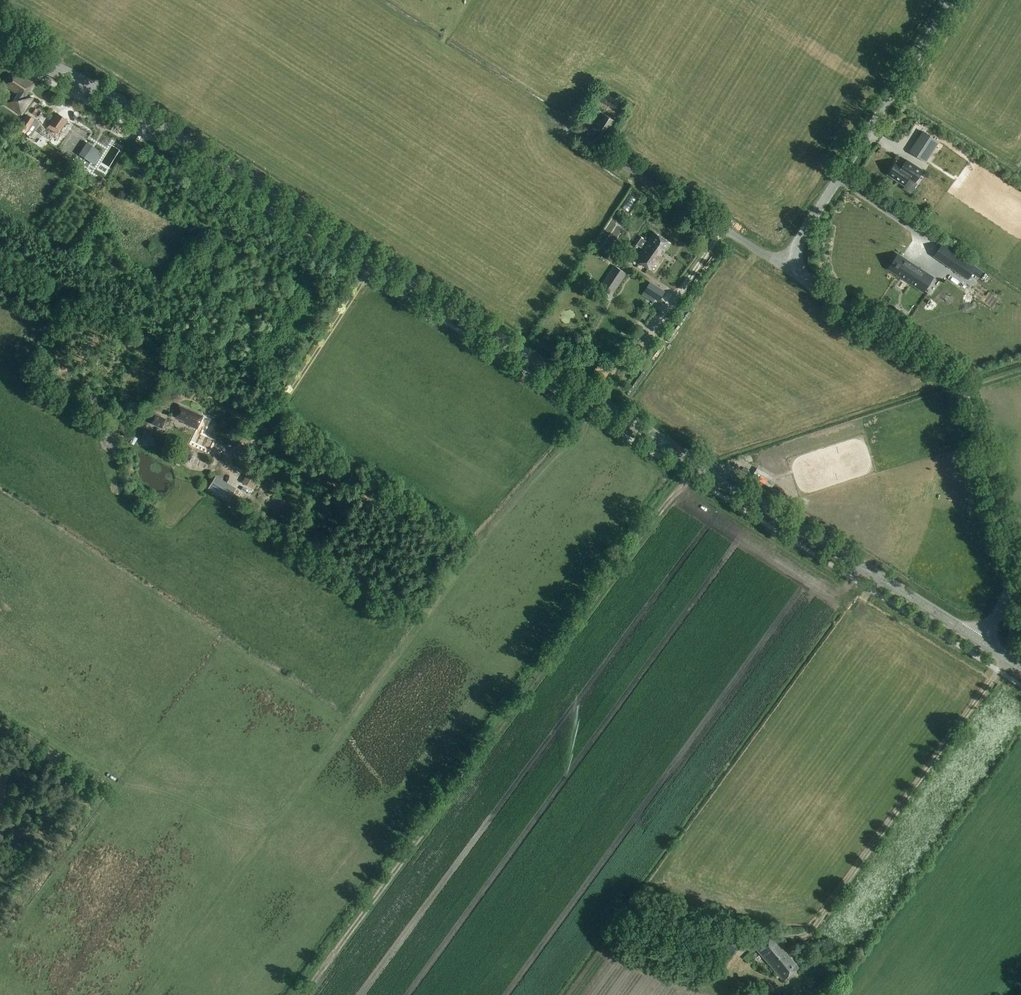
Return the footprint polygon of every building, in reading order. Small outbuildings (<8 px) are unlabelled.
[(4,103),(22,114),(33,97),(25,98),(24,98),(32,85),(33,83),(17,74),(15,77),(12,75),(12,76),(6,86),(17,93),(12,101),(4,103)] [(1,105),(8,93),(0,88),(0,104),(1,105)] [(617,110),(622,100),(604,91),(599,101),(617,110)] [(67,120),(55,113),(47,126),(58,133),(67,120)] [(18,128),(25,133),(28,134),(37,121),(27,115),(18,128)] [(606,134),(614,121),(605,115),(597,128),(606,134)] [(14,119),(6,132),(11,135),(19,122),(14,119)] [(927,162),(940,141),(923,131),(910,152),(927,162)] [(907,168),(897,162),(888,175),(905,185),(909,178),(916,182),(924,170),(911,162),(907,168)] [(612,213),(619,199),(611,196),(605,210),(612,213)] [(671,244),(654,233),(649,240),(644,237),(644,238),(640,235),(633,245),(638,248),(639,246),(643,249),(637,259),(657,271),(666,257),(664,255),(671,244)] [(944,261),(943,262),(960,273),(968,278),(969,277),(972,272),(978,276),(979,276),(984,270),(982,269),(977,265),(952,249),(951,250),(948,256),(944,261)] [(903,257),(893,271),(924,291),(930,283),(929,282),(932,276),(903,257)] [(607,303),(617,288),(627,274),(617,267),(615,266),(595,295),(607,303)] [(659,302),(666,292),(650,282),(644,292),(659,302)] [(646,322),(652,313),(647,310),(641,319),(646,322)] [(604,381),(611,370),(599,363),(593,373),(604,381)] [(198,429),(204,416),(180,406),(175,417),(185,422),(185,423),(198,429)] [(163,429),(167,419),(155,414),(151,423),(163,429)] [(253,489),(259,477),(250,472),(243,484),(253,489)] [(744,475),(739,482),(747,487),(752,481),(744,475)] [(216,476),(208,488),(221,497),(230,485),(216,476)] [(701,924),(704,914),(695,912),(692,922),(701,924)] [(731,958),(744,939),(727,928),(714,947),(731,958)] [(783,980),(798,967),(773,936),(757,949),(783,980)]
